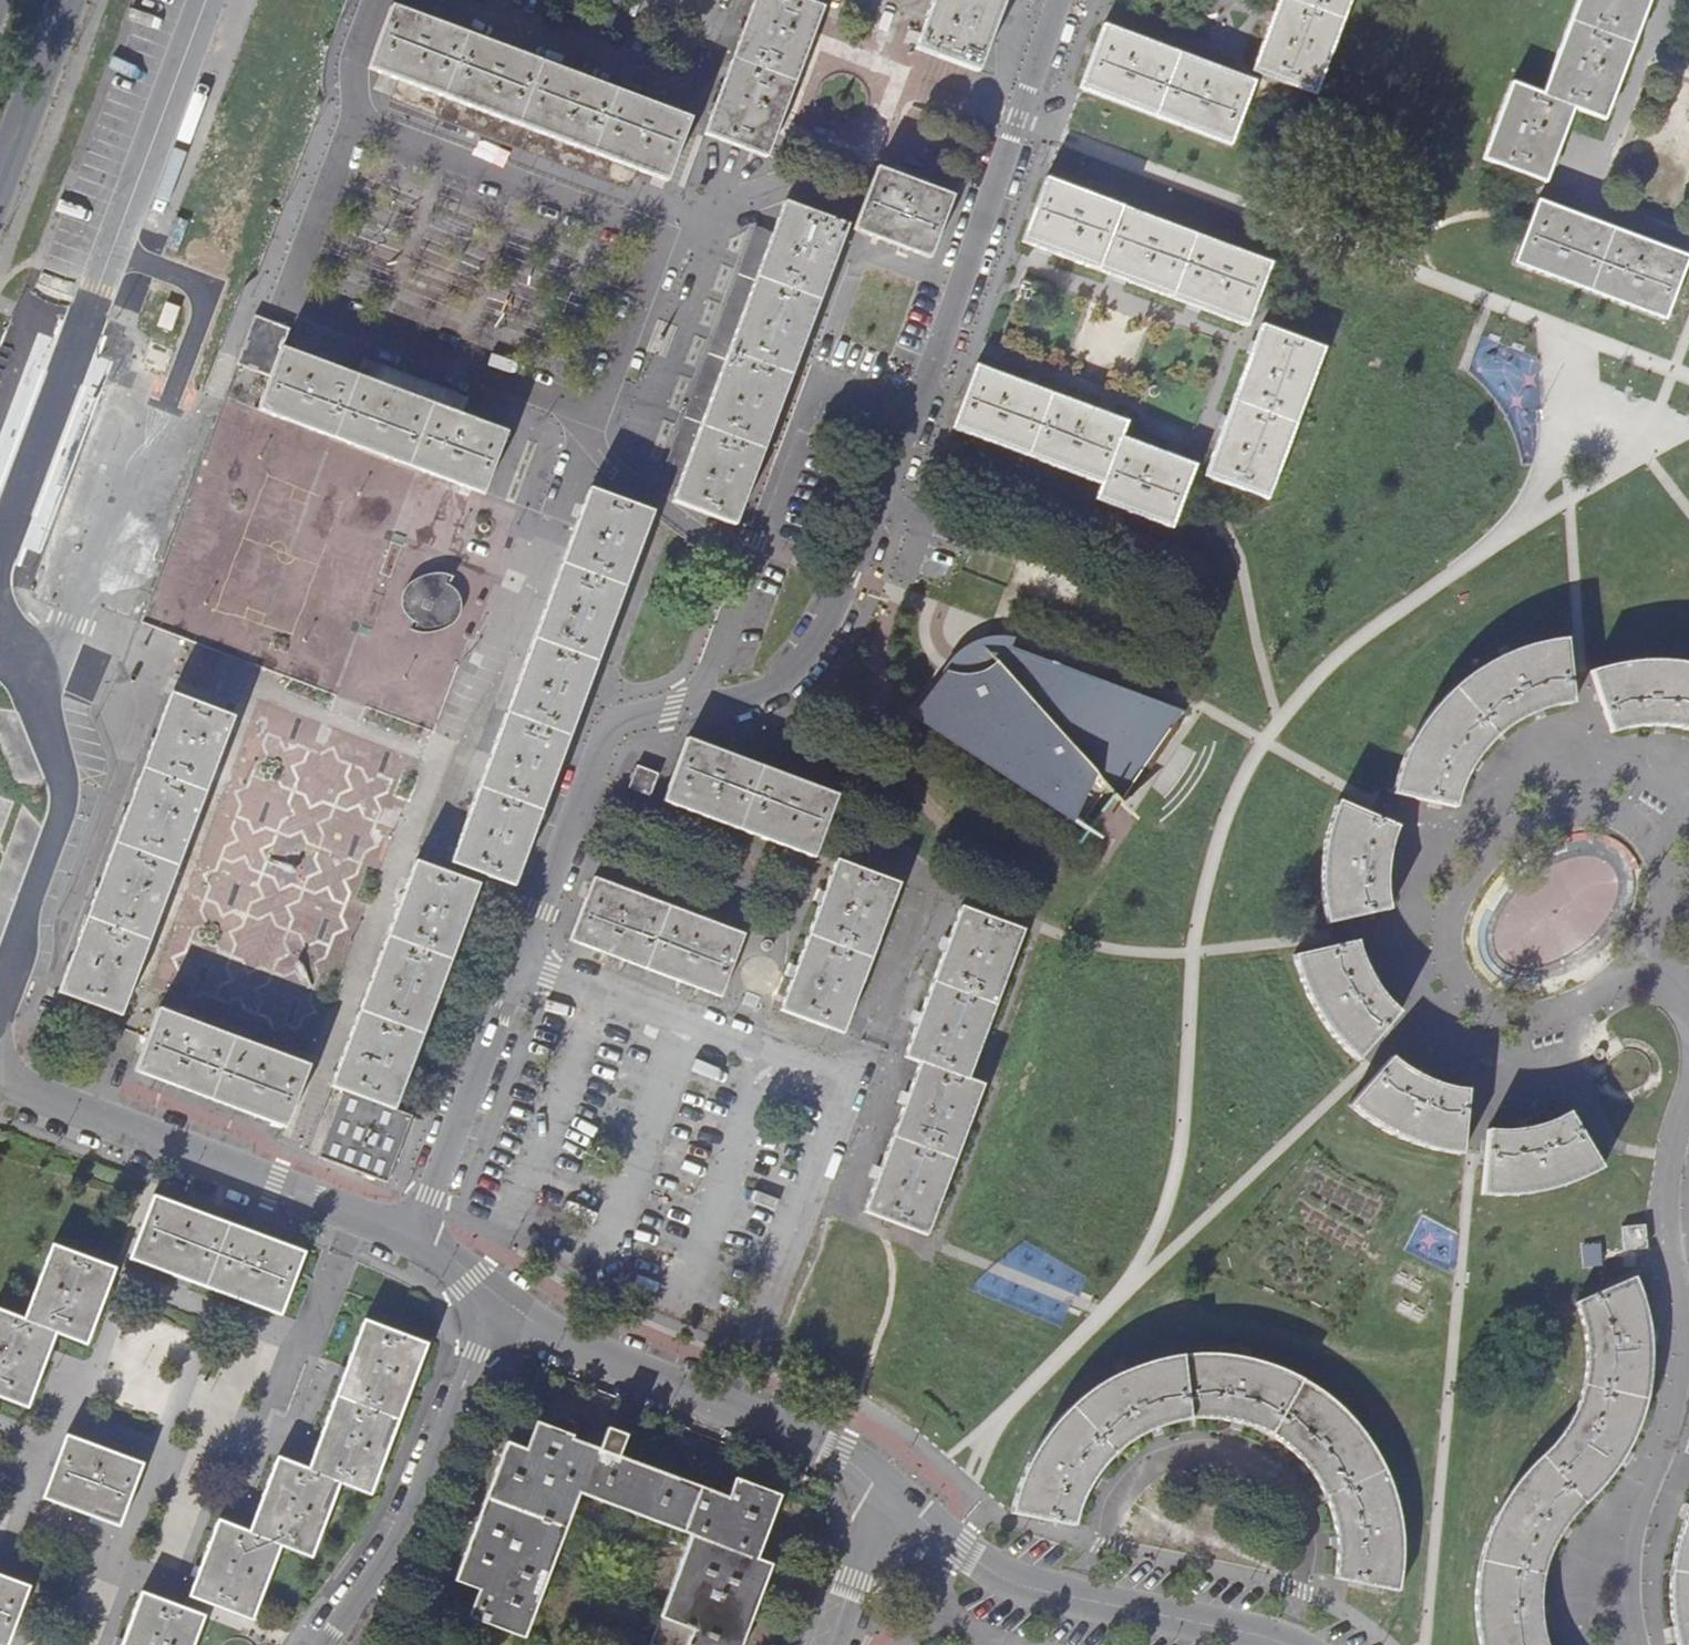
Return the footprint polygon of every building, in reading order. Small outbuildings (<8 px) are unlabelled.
[(803,0),(756,0),(707,132),(768,156),(823,7),(803,0)] [(917,48),(978,71),(1005,0),(935,0),(917,48)] [(1255,69),(1262,72),(1315,92),(1351,0),(1281,0),(1255,69)] [(1544,94),(1513,82),(1484,157),(1545,179),(1574,104),(1605,115),(1649,0),(1579,0),(1544,94)] [(360,72),(651,182),(675,120),(384,9),(360,72)] [(1254,82),(1106,26),(1083,86),(1231,142),(1254,82)] [(856,229),(930,258),(952,194),(878,167),(856,229)] [(1271,261),(1046,179),(1023,242),(1247,325),(1271,261)] [(1688,257),(1539,201),(1516,262),(1666,318),(1688,257)] [(673,502),(736,523),(847,225),(784,203),(673,502)] [(1323,349),(1264,327),(1207,474),(1269,497),(1323,349)] [(143,365),(165,373),(173,350),(151,342),(143,365)] [(1126,422),(978,367),(956,428),(1104,482),(1098,499),(1172,526),(1195,465),(1121,437),(1126,422)] [(321,369),(297,432),(524,515),(548,453),(321,369)] [(652,511),(591,489),(452,862),(515,886),(652,511)] [(467,607),(441,566),(399,593),(425,634),(467,607)] [(941,672),(947,676),(949,674),(953,673),(957,673),(962,672),(967,671),(974,669),(980,666),(987,663),(993,659),(1000,655),(1005,651),(1011,645),(1012,646),(1015,638),(1011,637),(1006,637),(1000,636),(995,636),(990,637),(983,638),(977,640),(970,643),(965,646),(960,649),(956,652),(952,657),(948,661),(944,666),(941,672)] [(1402,767),(1396,792),(1457,806),(1469,773),(1479,756),(1490,743),(1504,730),(1518,722),(1533,713),(1551,709),(1573,704),(1569,673),(1566,642),(1544,646),(1524,652),(1506,659),(1486,669),(1470,681),(1454,692),(1432,714),(1417,737),(1402,767)] [(947,676),(919,714),(1088,831),(1113,796),(1118,803),(1181,711),(1012,646),(1011,645),(1005,651),(1000,655),(993,659),(987,663),(980,666),(974,669),(967,671),(962,672),(957,673),(953,673),(949,674),(947,676)] [(1590,670),(1614,732),(1638,726),(1660,724),(1682,729),(1688,731),(1688,665),(1664,661),(1640,661),(1616,664),(1590,670)] [(162,696),(55,985),(114,1007),(222,718),(162,696)] [(692,741),(689,740),(667,801),(816,854),(838,794),(692,741)] [(659,774),(637,765),(628,787),(652,796),(659,774)] [(1398,824),(1339,802),(1328,842),(1325,863),(1325,895),(1330,925),(1391,910),(1389,896),(1390,873),(1391,851),(1398,824)] [(899,882),(839,860),(785,1011),(845,1032),(899,882)] [(477,886),(416,863),(333,1087),(345,1091),(321,1157),(387,1184),(413,1115),(394,1109),(477,886)] [(573,940),(722,997),(746,936),(597,878),(573,940)] [(1024,929),(962,909),(908,1055),(923,1061),(866,1210),(927,1233),(984,1084),(968,1079),(1024,929)] [(1358,942),(1297,954),(1308,991),(1318,1009),(1329,1027),(1344,1044),(1359,1060),(1399,1014),(1386,998),(1375,983),(1367,966),(1358,942)] [(308,1066),(161,1011),(137,1072),(285,1127),(308,1066)] [(1392,1058),(1349,1105),(1381,1126),(1400,1135),(1420,1144),(1442,1150),(1463,1154),(1470,1093),(1449,1087),(1432,1082),(1411,1073),(1392,1058)] [(1604,1169),(1573,1112),(1561,1117),(1539,1123),(1512,1130),(1489,1130),(1484,1195),(1516,1194),(1546,1191),(1576,1183),(1604,1169)] [(305,1251),(154,1196),(131,1259),(282,1315),(305,1251)] [(1645,1226),(1622,1227),(1623,1249),(1646,1247),(1645,1226)] [(30,1408),(58,1332),(88,1344),(115,1268),(52,1244),(24,1318),(0,1309),(0,1396),(30,1408)] [(1578,1303),(1585,1329),(1586,1346),(1584,1376),(1577,1399),(1568,1419),(1555,1440),(1541,1457),(1527,1473),(1506,1498),(1498,1517),(1488,1542),(1483,1566),(1479,1585),(1479,1605),(1482,1643),(1482,1644),(1549,1644),(1548,1643),(1543,1619),(1541,1599),(1545,1578),(1550,1560),(1559,1539),(1570,1520),(1580,1511),(1593,1497),(1605,1481),(1617,1466),(1631,1445),(1637,1426),(1644,1407),(1650,1388),(1651,1364),(1651,1338),(1647,1306),(1635,1278),(1578,1303)] [(427,1347),(428,1343),(365,1320),(311,1470),(280,1458),(252,1532),(221,1520),(192,1597),(254,1620),(282,1546),(314,1558),(341,1482),(373,1494),(427,1347)] [(1024,1480),(1016,1511),(1077,1523),(1084,1501),(1095,1483),(1106,1468),(1119,1455),(1132,1446),(1150,1435),(1172,1425),(1192,1423),(1196,1422),(1224,1422),(1246,1429),(1270,1439),(1275,1441),(1296,1454),(1309,1469),(1322,1486),(1332,1507),(1339,1530),(1342,1554),(1340,1579),(1400,1591),(1404,1542),(1400,1519),(1395,1494),(1383,1465),(1372,1445),(1354,1421),(1333,1400),(1316,1387),(1303,1381),(1292,1376),(1263,1364),(1237,1357),(1209,1356),(1187,1357),(1184,1357),(1166,1360),(1144,1369),(1121,1376),(1100,1387),(1083,1403),(1064,1419),(1052,1432),(1037,1455),(1024,1480)] [(458,1580),(481,1589),(471,1618),(527,1637),(582,1494),(693,1535),(663,1617),(695,1628),(688,1644),(743,1644),(773,1565),(758,1560),(782,1495),(737,1478),(730,1497),(621,1457),(629,1435),(609,1427),(601,1449),(574,1439),(575,1434),(539,1422),(528,1452),(507,1444),(458,1580)] [(143,1465),(67,1437),(44,1498),(121,1527),(143,1465)] [(1678,1544),(1674,1571),(1672,1593),(1674,1620),(1678,1642),(1679,1644),(1688,1644),(1688,1514),(1678,1544)] [(0,1576),(0,1644),(7,1644),(29,1587),(0,1576)] [(141,1594),(122,1644),(193,1644),(205,1615),(141,1594)]
